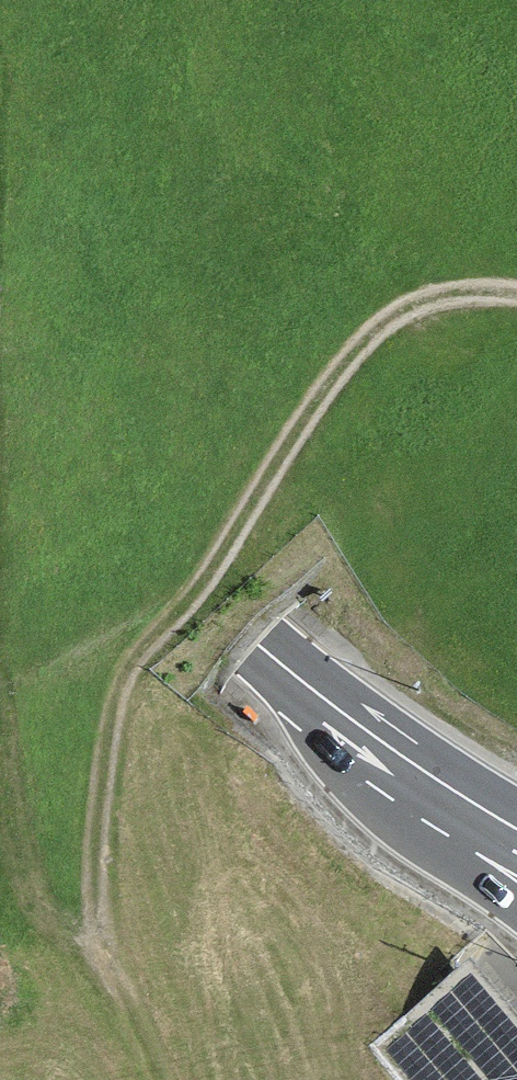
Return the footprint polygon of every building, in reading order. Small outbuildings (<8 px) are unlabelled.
[(470,958),(384,1030),(425,1079),(516,1079),(516,1014),(470,958)]
